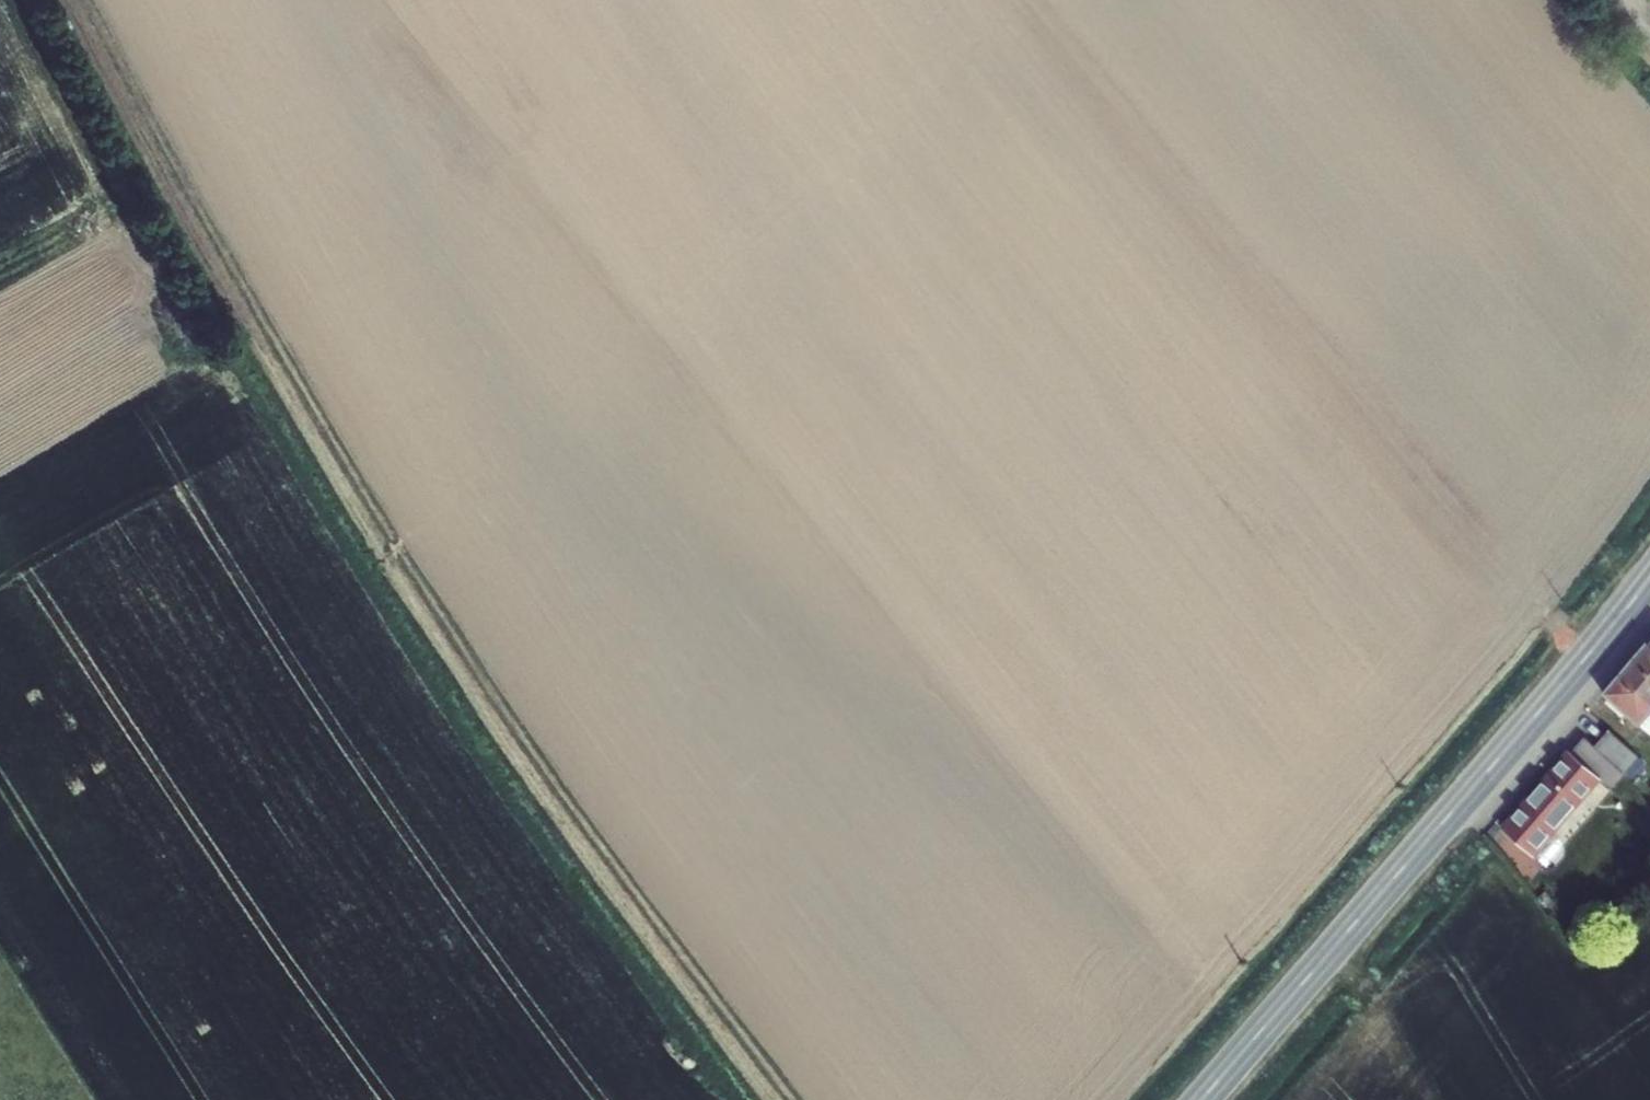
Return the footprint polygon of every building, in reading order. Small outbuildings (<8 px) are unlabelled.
[(1649,643),(1634,662),(1649,676),(1649,644),(1649,643)] [(1634,662),(1605,695),(1641,726),(1649,715),(1649,676),(1634,662)] [(1649,734),(1649,715),(1641,726),(1649,734)] [(1620,771),(1634,755),(1606,730),(1592,746),(1611,763),(1620,771)] [(1505,830),(1532,855),(1596,780),(1571,755),(1505,830)] [(1490,836),(1508,855),(1518,845),(1500,826),(1490,836)]
